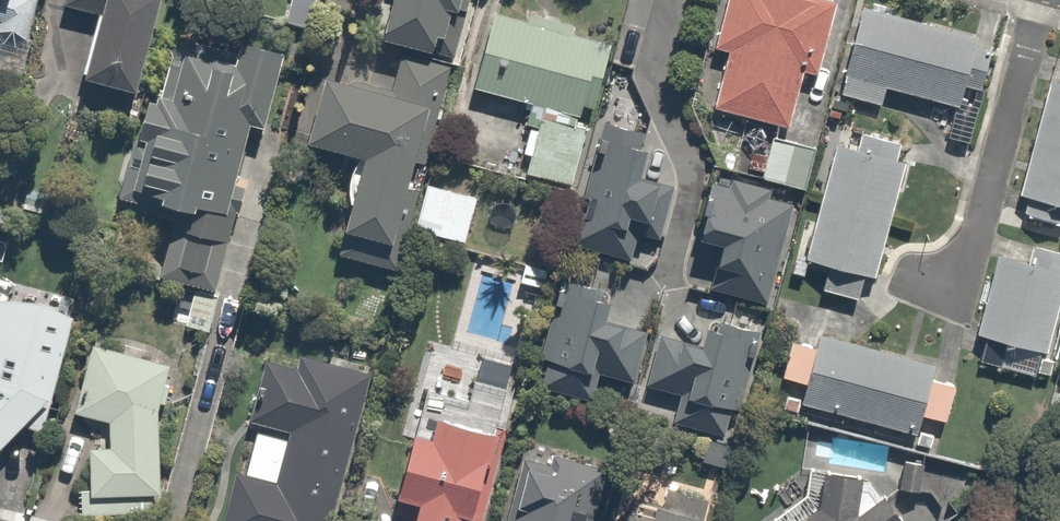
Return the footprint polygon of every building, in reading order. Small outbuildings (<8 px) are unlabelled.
[(20,28),(28,0),(0,0),(0,22),(20,28)] [(71,15),(105,23),(88,85),(148,101),(168,25),(174,0),(75,0),(71,15)] [(295,21),(330,29),(337,0),(300,0),(295,21)] [(398,45),(400,46),(463,62),(479,0),(411,0),(398,45)] [(832,0),(734,0),(722,53),(739,57),(727,111),(793,126),(806,69),(829,75),(846,3),(832,0)] [(891,92),(966,114),(963,123),(985,130),(1008,50),(985,44),(870,10),(845,95),(887,107),(891,92)] [(615,45),(498,15),(477,94),(537,110),(520,174),(591,192),(609,125),(628,48),(615,45)] [(228,296),(259,189),(248,185),(264,127),(276,130),(294,67),(184,35),(157,130),(174,135),(154,203),(187,213),(168,279),(184,283),(172,323),(211,334),(223,295),(228,296)] [(430,183),(463,62),(400,46),(388,90),(337,77),(316,154),(373,169),(348,263),(405,278),(418,230),(430,183)] [(1020,217),(1059,228),(1059,64),(1020,217)] [(667,78),(643,72),(629,130),(609,125),(591,192),(578,246),(646,263),(652,240),(679,247),(699,168),(667,78)] [(813,262),(831,266),(825,288),(857,296),(862,274),(885,280),(919,146),(866,132),(860,154),(842,149),(813,262)] [(823,146),(779,137),(770,180),(814,189),(823,146)] [(803,204),(715,179),(686,283),(774,308),(803,204)] [(485,197),(430,183),(418,230),(472,244),(485,197)] [(1004,256),(985,335),(1004,340),(998,365),(1049,377),(1059,332),(1059,270),(1004,256)] [(567,285),(538,392),(596,408),(602,388),(644,400),(661,334),(613,321),(619,300),(567,285)] [(2,293),(0,302),(0,467),(37,427),(51,430),(79,319),(2,293)] [(661,334),(644,400),(689,412),(684,432),(733,445),(762,338),(716,326),(710,347),(661,334)] [(960,388),(942,383),(947,362),(827,334),(823,350),(797,344),(789,378),(815,384),(809,409),(929,438),(934,417),(952,421),(960,388)] [(379,375),(270,345),(247,428),(295,441),(283,487),(244,476),(232,520),(339,520),(379,375)] [(150,351),(104,349),(85,417),(114,425),(116,426),(116,425),(117,425),(116,449),(100,448),(98,498),(164,501),(168,409),(176,409),(178,365),(149,364),(150,351)] [(513,441),(527,393),(483,381),(476,405),(435,394),(405,503),(429,510),(426,520),(491,520),(513,441)] [(619,470),(552,452),(534,520),(605,520),(619,470)] [(959,501),(924,456),(876,494),(860,473),(833,474),(773,520),(933,520),(959,501)] [(641,510),(638,520),(714,520),(719,505),(676,494),(670,518),(641,510)]
